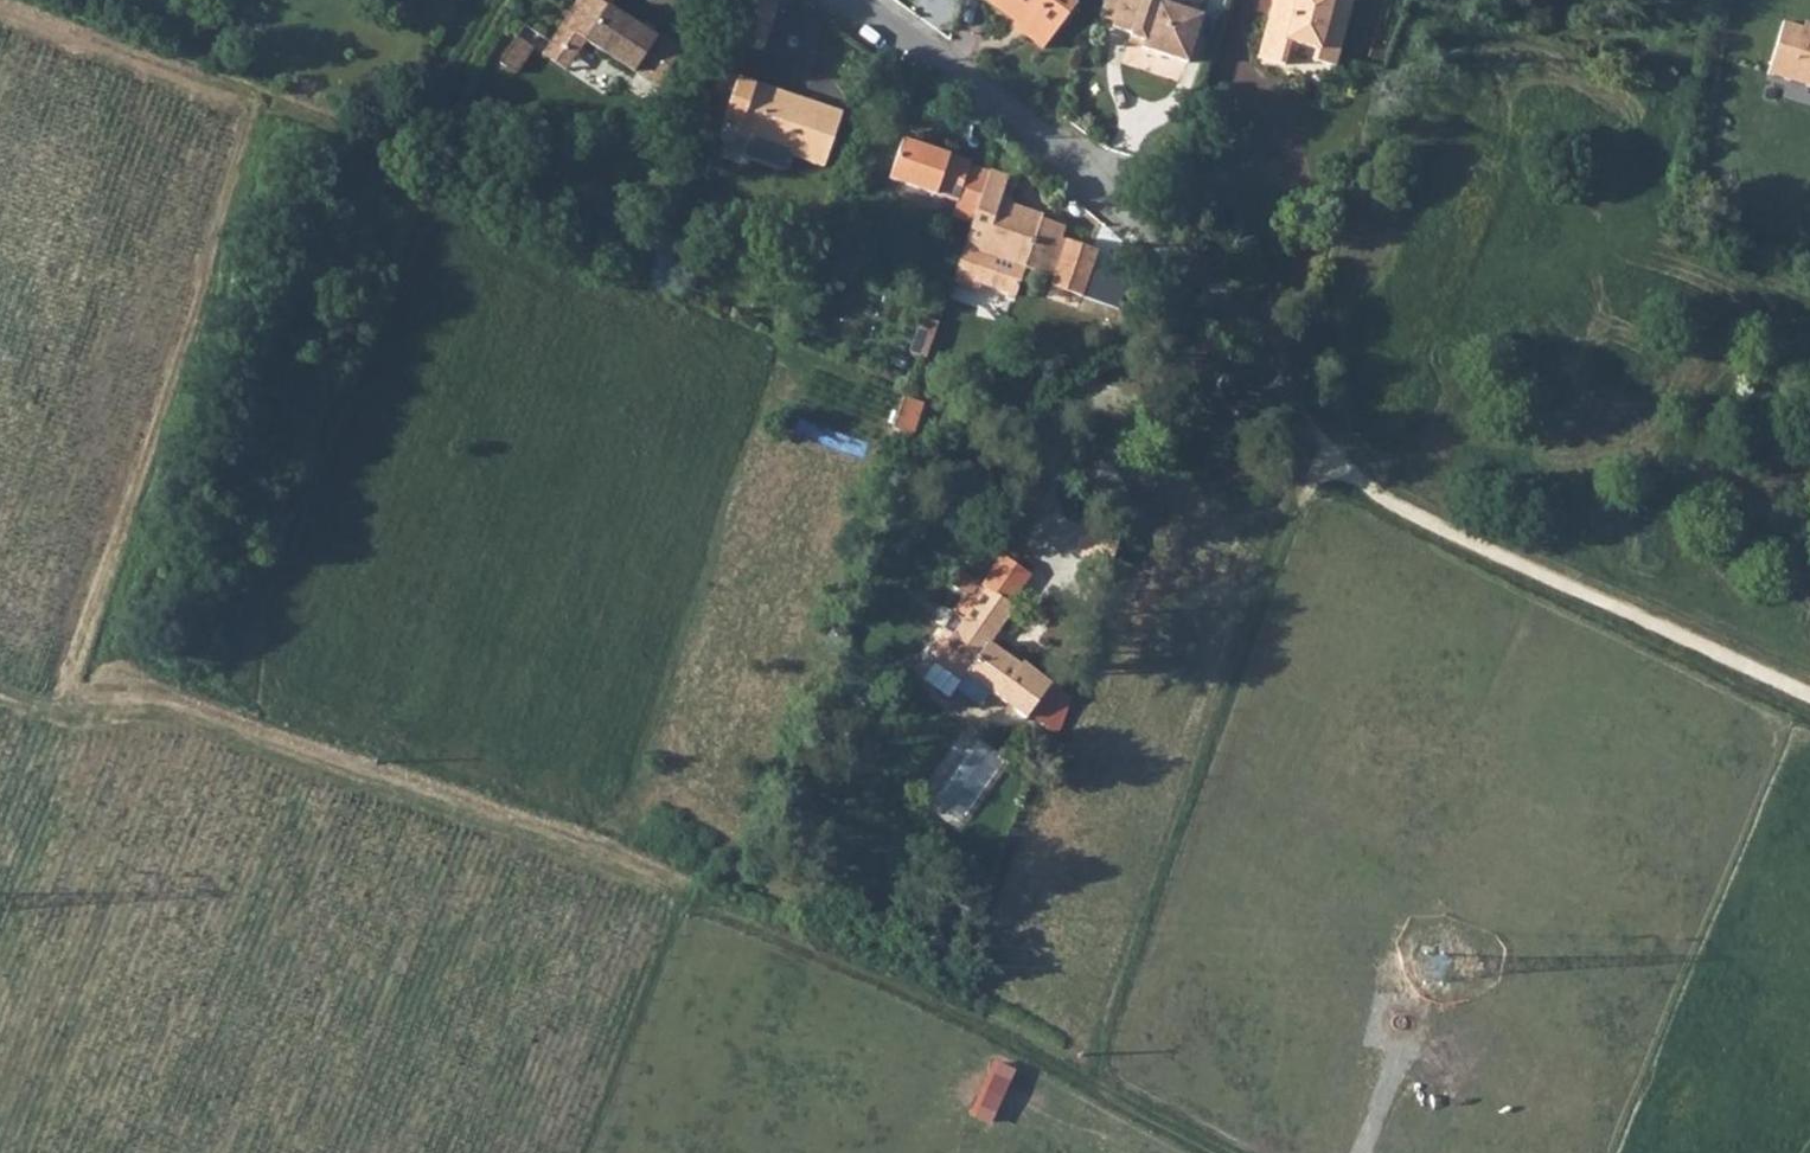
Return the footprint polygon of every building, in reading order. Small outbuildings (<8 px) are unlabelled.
[(550,40),(572,56),(581,42),(654,90),(680,53),(652,34),(649,38),(605,8),(600,5),(604,0),(576,0),(550,40)] [(729,33),(760,42),(772,2),(767,0),(740,0),(729,33)] [(1065,9),(1052,0),(980,0),(1016,25),(1012,31),(1037,48),(1065,9)] [(1065,9),(1071,0),(1052,0),(1065,9)] [(1194,18),(1186,15),(1191,0),(1150,0),(1149,3),(1141,0),(1113,0),(1115,1),(1106,28),(1139,39),(1135,51),(1178,66),(1194,18)] [(1294,13),(1270,6),(1253,62),(1284,72),(1292,48),(1315,56),(1311,67),(1329,73),(1332,69),(1350,7),(1331,0),(1298,0),(1294,13)] [(1294,13),(1298,0),(1272,0),(1270,6),(1294,13)] [(1765,74),(1807,87),(1809,79),(1809,26),(1803,24),(1801,31),(1781,25),(1765,74)] [(501,62),(516,71),(532,47),(517,37),(501,62)] [(565,68),(572,56),(550,40),(541,55),(565,68)] [(739,73),(726,114),(742,120),(738,133),(755,138),(762,135),(789,144),(793,152),(824,162),(843,108),(739,73)] [(949,208),(969,215),(986,165),(966,158),(967,155),(899,132),(886,172),(954,194),(949,208)] [(961,240),(952,269),(1013,290),(1023,261),(1045,269),(1058,231),(1062,220),(1039,212),(1040,209),(997,194),(1005,171),(986,165),(961,240)] [(1058,231),(1045,269),(1051,271),(1063,233),(1058,231)] [(1094,243),(1063,233),(1051,271),(1048,279),(1079,290),(1094,243)] [(914,353),(932,359),(943,322),(925,316),(914,353)] [(907,397),(896,430),(918,437),(929,404),(907,397)] [(1011,610),(1007,607),(1031,577),(1009,567),(1010,563),(1007,559),(1001,557),(996,560),(994,563),(979,585),(961,573),(949,591),(962,599),(952,615),(956,617),(946,633),(940,629),(925,651),(934,656),(930,664),(960,683),(966,675),(1025,717),(1050,683),(1024,662),(1019,667),(987,642),(1011,610)] [(977,753),(954,785),(963,791),(951,807),(965,817),(1000,770),(977,753)] [(975,1117),(999,1125),(1018,1068),(994,1060),(975,1117)]
